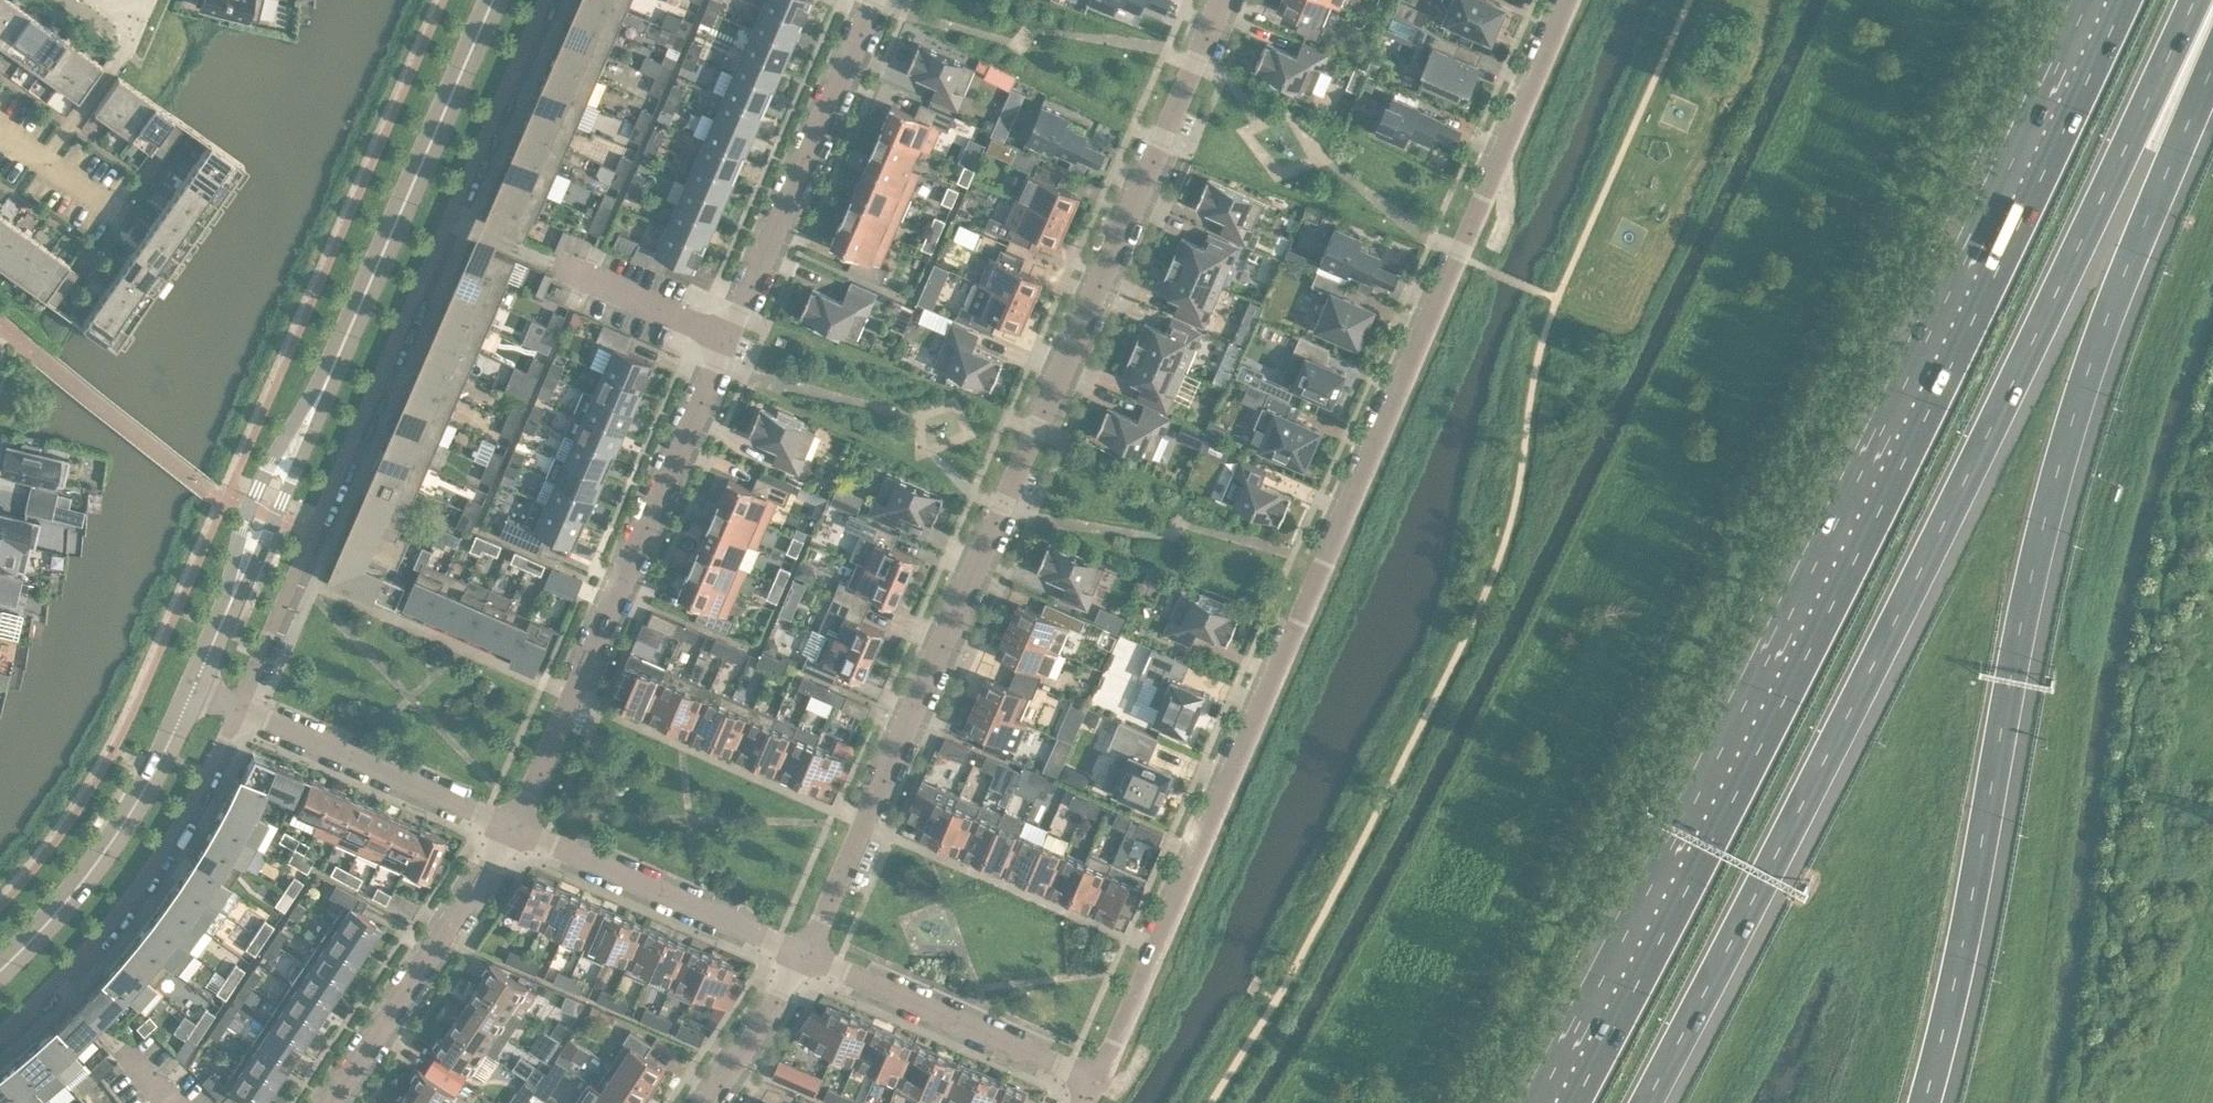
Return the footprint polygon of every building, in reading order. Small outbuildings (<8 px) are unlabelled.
[(11,0),(10,0),(0,13),(0,44),(4,47),(28,12),(11,0)] [(10,0),(0,0),(0,13),(10,0)] [(257,19),(261,0),(195,0),(195,3),(199,4),(199,5),(257,19)] [(575,14),(617,32),(627,9),(606,0),(580,0),(577,8),(578,8),(575,14)] [(627,9),(631,0),(606,0),(627,9)] [(720,0),(709,0),(705,8),(717,13),(722,1),(720,0)] [(762,7),(801,24),(812,0),(765,0),(762,7)] [(1110,10),(1114,1),(1136,10),(1140,1),(1162,11),(1166,0),(1088,0),(1110,10)] [(1339,5),(1328,0),(1282,0),(1278,8),(1299,18),(1295,29),(1318,39),(1323,27),(1321,26),(1331,3),(1339,6),(1339,5)] [(1403,16),(1408,3),(1402,0),(1397,0),(1392,12),(1403,16)] [(1449,10),(1445,20),(1489,39),(1496,24),(1501,24),(1505,15),(1502,11),(1503,7),(1488,0),(1442,0),(1449,10)] [(800,26),(801,24),(762,7),(753,29),(791,46),(800,25),(800,26)] [(711,25),(717,13),(705,8),(700,21),(711,25)] [(22,60),(46,25),(28,12),(4,47),(22,60)] [(1470,77),(1472,78),(1478,65),(1454,55),(1459,42),(1390,13),(1382,31),(1417,45),(1410,61),(1424,67),(1423,69),(1425,70),(1420,81),(1419,81),(1419,83),(1460,101),(1462,101),(1464,101),(1466,101),(1468,99),(1469,98),(1470,96),(1471,94),(1471,93),(1470,90),(1470,89),(1469,88),(1467,87),(1466,86),(1470,77)] [(568,31),(565,37),(607,55),(617,32),(575,14),(575,15),(574,15),(567,31),(568,31)] [(681,16),(675,30),(686,35),(693,21),(681,16)] [(65,38),(46,25),(22,60),(40,73),(65,38)] [(753,29),(743,51),(782,68),(791,46),(753,29)] [(669,45),(680,50),(686,35),(675,30),(669,45)] [(597,79),(607,55),(565,37),(562,44),(562,43),(555,59),(556,60),(555,61),(597,79)] [(58,86),(83,51),(65,38),(40,73),(58,86)] [(703,45),(692,40),(686,52),(697,57),(703,45)] [(1266,44),(1265,44),(1255,68),(1255,70),(1271,77),(1268,82),(1292,92),(1294,87),(1310,94),(1328,53),(1302,41),(1296,55),(1266,42),(1266,44)] [(917,45),(907,69),(908,69),(907,71),(936,84),(930,97),(957,109),(975,68),(919,43),(918,45),(917,45)] [(101,65),(83,51),(58,86),(77,99),(101,65)] [(743,51),(734,72),(773,90),(773,88),(773,87),(782,68),(743,51)] [(692,69),(697,57),(686,52),(681,64),(692,69)] [(990,64),(979,59),(975,69),(986,73),(990,64)] [(597,79),(555,61),(552,67),(551,66),(545,82),(545,83),(545,84),(587,102),(597,79)] [(661,62),(655,77),(666,81),(673,67),(661,62)] [(1380,66),(1372,63),(1367,75),(1375,78),(1380,66)] [(1354,65),(1345,86),(1355,91),(1365,69),(1354,65)] [(763,111),(773,90),(734,72),(724,94),(763,111)] [(122,79),(117,76),(93,110),(111,124),(136,89),(122,79)] [(649,91),(660,96),(666,81),(655,77),(649,91)] [(1377,81),(1367,77),(1363,88),(1373,92),(1377,81)] [(684,88),(673,83),(667,96),(678,101),(684,88)] [(577,125),(587,102),(545,84),(542,90),(541,90),(534,105),(535,106),(535,107),(577,125)] [(111,124),(130,137),(155,103),(136,89),(111,124)] [(762,113),(763,111),(724,94),(715,116),(753,133),(762,113)] [(1426,142),(1430,133),(1452,143),(1458,128),(1436,119),(1437,117),(1415,107),(1416,105),(1392,95),(1376,131),(1400,141),(1404,133),(1426,142)] [(673,113),(678,101),(667,96),(662,108),(673,113)] [(149,150),(150,148),(174,116),(155,103),(130,137),(149,150)] [(947,131),(954,116),(927,104),(921,118),(891,105),(891,106),(881,129),(929,150),(939,127),(947,131)] [(1065,114),(1041,104),(1025,140),(1049,151),(1050,148),(1072,158),(1073,156),(1095,166),(1101,152),(1079,142),(1083,133),(1061,123),(1065,114)] [(525,130),(567,148),(577,125),(535,107),(532,113),(531,113),(524,129),(525,129),(525,130)] [(641,108),(635,123),(646,128),(652,113),(641,108)] [(185,124),(174,116),(150,148),(162,157),(185,124)] [(744,153),(753,133),(715,116),(705,138),(744,155),(745,153),(744,153)] [(990,118),(984,121),(982,125),(991,128),(994,120),(990,118)] [(995,122),(990,134),(1003,140),(1009,128),(995,123),(995,122)] [(646,128),(635,123),(629,137),(640,142),(646,128)] [(665,132),(654,127),(648,139),(659,144),(665,132)] [(929,151),(929,150),(881,129),(871,152),(919,173),(920,172),(910,168),(919,147),(929,151)] [(556,171),(567,148),(525,130),(522,136),(521,136),(514,152),(515,152),(515,153),(556,171)] [(1016,148),(990,137),(985,149),(1011,160),(1016,148)] [(735,177),(744,155),(705,138),(696,160),(735,177)] [(654,157),(659,144),(648,139),(643,152),(654,157)] [(209,141),(196,160),(230,184),(244,165),(209,141)] [(861,175),(909,196),(919,173),(871,152),(861,175)] [(546,194),(556,171),(515,153),(512,159),(511,159),(504,175),(505,175),(505,176),(546,194)] [(621,154),(615,169),(626,174),(632,159),(621,154)] [(217,202),(230,184),(196,160),(183,178),(217,202)] [(733,178),(734,179),(735,177),(696,160),(686,182),(725,199),(733,178)] [(1028,172),(1017,197),(1067,219),(1078,194),(1056,185),(1061,173),(1037,163),(1033,174),(1028,172)] [(964,165),(957,181),(967,185),(974,169),(964,165)] [(620,188),(626,174),(615,169),(609,183),(620,188)] [(646,176),(635,171),(629,183),(641,188),(646,176)] [(899,219),(909,196),(861,175),(851,198),(899,219)] [(495,199),(536,217),(546,194),(505,176),(502,183),(501,182),(494,198),(495,198),(495,199)] [(204,221),(217,202),(183,178),(170,196),(204,221)] [(1206,180),(1196,204),(1195,206),(1225,219),(1219,232),(1246,244),(1263,203),(1207,178),(1206,180)] [(715,220),(725,199),(686,182),(677,203),(715,220)] [(635,200),(641,188),(629,183),(624,195),(635,200)] [(958,190),(948,185),(941,201),(951,206),(958,190)] [(204,221),(170,196),(157,214),(192,239),(204,221)] [(1067,219),(1017,197),(1005,223),(1010,225),(1006,236),(1029,246),(1034,235),(1056,245),(1067,219)] [(841,221),(889,242),(899,219),(851,198),(841,221)] [(495,199),(486,220),(502,227),(525,237),(534,218),(536,219),(536,217),(495,199)] [(601,201),(594,215),(606,220),(612,206),(601,201)] [(677,203),(667,225),(706,242),(707,241),(706,240),(715,220),(677,203)] [(157,214),(144,232),(179,257),(192,239),(157,214)] [(14,225),(0,215),(0,244),(14,225)] [(588,230),(600,235),(606,220),(594,215),(588,230)] [(938,236),(945,220),(935,216),(928,231),(938,236)] [(498,238),(502,227),(486,220),(481,231),(467,263),(509,281),(509,280),(507,279),(516,259),(493,249),(498,238)] [(879,265),(889,242),(841,221),(831,244),(830,245),(860,258),(854,272),(881,284),(888,268),(879,265)] [(961,222),(956,235),(974,243),(980,230),(961,222)] [(0,244),(0,267),(7,272),(32,237),(14,225),(0,244)] [(693,268),(695,269),(706,242),(667,225),(656,250),(638,242),(631,258),(658,270),(664,255),(693,267),(693,268)] [(1367,278),(1389,287),(1395,273),(1373,263),(1377,254),(1355,245),(1359,236),(1335,226),(1319,262),(1343,273),(1344,270),(1366,280),(1367,278)] [(563,229),(554,250),(561,253),(571,233),(563,229)] [(931,252),(938,236),(928,231),(921,247),(931,252)] [(179,257),(144,232),(131,250),(166,275),(179,257)] [(1202,246),(1181,237),(1169,264),(1220,286),(1238,246),(1208,233),(1202,246)] [(7,272),(25,285),(50,250),(32,237),(7,272)] [(995,259),(990,257),(979,282),(1030,304),(1041,279),(1019,269),(1024,258),(1000,248),(995,259)] [(50,250),(25,285),(44,298),(67,266),(69,264),(50,250)] [(131,250),(118,268),(153,293),(166,275),(131,250)] [(1287,261),(1281,274),(1295,280),(1301,267),(1287,261)] [(499,304),(509,281),(467,263),(467,264),(466,263),(459,279),(460,280),(457,286),(499,304)] [(1203,326),(1220,286),(1169,264),(1158,290),(1179,299),(1173,313),(1203,326)] [(79,274),(67,266),(44,298),(56,306),(79,274)] [(153,293),(118,268),(106,286),(140,311),(153,293)] [(1316,327),(1357,344),(1372,309),(1341,297),(1347,284),(1317,270),(1311,284),(1331,293),(1316,327)] [(543,296),(552,275),(545,272),(536,293),(543,296)] [(811,290),(811,289),(800,313),(801,313),(800,315),(816,322),(814,328),(838,338),(840,333),(857,340),(878,290),(851,279),(842,300),(812,288),(811,290)] [(1019,329),(1030,304),(979,282),(974,280),(958,317),(992,331),(997,320),(1019,329)] [(106,286),(93,304),(127,329),(140,311),(106,286)] [(447,309),(489,327),(499,304),(457,286),(457,287),(456,287),(449,302),(450,303),(447,309)] [(922,289),(917,301),(918,302),(929,307),(931,308),(937,295),(922,289)] [(80,323),(114,348),(127,329),(93,304),(80,323)] [(478,351),(489,327),(447,309),(446,310),(445,310),(439,326),(437,332),(478,351)] [(565,315),(553,310),(547,324),(558,329),(565,315)] [(568,325),(577,329),(582,315),(574,312),(568,325)] [(1165,331),(1144,322),(1132,349),(1183,371),(1201,331),(1171,318),(1165,331)] [(990,386),(991,386),(1001,362),(1002,360),(972,348),(978,334),(952,322),(934,363),(950,371),(947,376),(971,386),(973,381),(990,388),(990,386)] [(614,347),(603,372),(643,388),(654,363),(652,362),(623,350),(629,335),(603,323),(596,339),(614,347)] [(552,344),(558,329),(547,324),(541,339),(552,344)] [(1245,343),(1251,330),(1240,325),(1234,338),(1245,343)] [(427,356),(468,374),(478,351),(437,332),(436,333),(435,333),(428,349),(429,349),(427,356)] [(1279,380),(1292,386),(1331,403),(1344,372),(1320,362),(1327,346),(1299,334),(1279,380)] [(1166,411),(1183,371),(1132,349),(1121,375),(1142,384),(1136,398),(1166,411)] [(419,372),(416,379),(458,397),(468,374),(427,356),(426,357),(425,356),(418,372),(419,372)] [(545,361),(533,356),(527,371),(538,376),(545,361)] [(552,360),(547,373),(558,378),(563,365),(552,360)] [(1241,364),(1236,376),(1240,378),(1245,366),(1241,364)] [(1231,374),(1222,370),(1216,384),(1225,388),(1231,374)] [(532,390),(538,376),(527,371),(520,385),(532,390)] [(642,390),(643,388),(603,372),(594,393),(633,410),(641,390),(642,390)] [(558,378),(547,373),(541,385),(553,390),(558,378)] [(1259,376),(1255,384),(1288,399),(1292,391),(1261,377),(1259,376)] [(409,396),(406,402),(448,420),(458,397),(416,379),(416,380),(415,379),(408,395),(409,396)] [(623,432),(633,410),(594,393),(584,415),(623,432)] [(1259,447),(1303,466),(1319,430),(1295,419),(1300,407),(1268,393),(1253,425),(1266,430),(1259,447)] [(438,443),(448,420),(406,402),(404,408),(403,408),(396,424),(397,424),(396,425),(438,443)] [(524,408),(513,403),(506,417),(518,422),(524,408)] [(533,404),(528,416),(539,421),(544,409),(533,404)] [(1107,408),(1106,408),(1096,432),(1097,432),(1096,434),(1152,458),(1170,417),(1143,406),(1137,419),(1108,406),(1107,408)] [(759,409),(748,433),(749,433),(748,435),(777,448),(771,462),(798,473),(816,432),(800,425),(802,420),(779,409),(776,415),(760,408),(759,409)] [(584,415),(575,437),(614,454),(615,452),(614,452),(623,432),(584,415)] [(528,416),(522,429),(533,434),(539,421),(528,416)] [(512,436),(518,422),(506,417),(500,431),(512,436)] [(1206,436),(1218,441),(1223,428),(1211,423),(1206,436)] [(428,466),(438,443),(396,425),(394,431),(393,431),(386,447),(387,447),(386,448),(428,466)] [(604,476),(614,454),(575,437),(565,459),(604,476)] [(0,469),(0,470),(62,485),(68,459),(37,451),(39,446),(20,441),(19,447),(6,444),(0,469)] [(376,471),(418,489),(428,466),(386,448),(383,454),(376,470),(377,470),(376,471)] [(514,448),(509,460),(520,465),(525,453),(514,448)] [(504,454),(493,449),(486,463),(498,468),(504,454)] [(1245,478),(1233,503),(1278,523),(1278,521),(1279,521),(1289,497),(1290,495),(1260,483),(1266,469),(1240,458),(1233,473),(1245,478)] [(603,478),(604,478),(604,476),(565,459),(556,481),(595,498),(603,478)] [(503,472),(514,477),(520,465),(509,460),(503,472)] [(492,482),(498,468),(486,463),(480,477),(492,482)] [(398,535),(418,489),(376,471),(373,478),(372,477),(366,493),(366,494),(363,501),(362,500),(355,516),(356,517),(348,535),(347,535),(340,551),(341,551),(330,576),(396,605),(406,582),(393,577),(409,540),(398,535)] [(895,525),(901,511),(930,524),(931,522),(931,523),(942,499),(942,497),(886,472),(868,513),(895,525)] [(803,481),(791,476),(789,480),(801,485),(803,481)] [(728,480),(718,503),(766,524),(776,501),(784,505),(791,490),(764,478),(758,492),(728,479),(728,480)] [(556,481),(546,502),(546,503),(585,520),(586,518),(595,498),(556,481)] [(55,493),(55,491),(30,485),(27,497),(53,503),(55,493)] [(856,512),(861,502),(844,495),(847,489),(837,485),(830,501),(856,512)] [(55,493),(53,503),(67,507),(69,497),(55,493)] [(27,497),(24,510),(50,516),(53,503),(27,497)] [(572,545),(574,546),(585,520),(546,503),(546,502),(534,497),(523,522),(517,520),(514,527),(509,539),(535,551),(543,532),(573,544),(572,545)] [(483,503),(471,498),(465,512),(477,517),(483,503)] [(756,547),(766,524),(718,503),(708,526),(756,547)] [(0,512),(0,538),(33,546),(39,521),(0,512)] [(471,531),(477,517),(465,512),(459,526),(471,531)] [(867,538),(858,561),(906,582),(916,559),(917,558),(887,545),(893,531),(866,519),(859,534),(867,538)] [(509,539),(514,527),(506,523),(501,536),(509,539)] [(450,531),(439,526),(433,541),(443,546),(450,531)] [(756,548),(756,547),(708,526),(698,549),(746,570),(747,569),(737,565),(746,543),(756,548)] [(480,554),(482,549),(486,538),(476,534),(469,549),(480,554)] [(797,556),(803,540),(793,535),(786,551),(797,556)] [(23,570),(29,546),(32,547),(33,546),(0,538),(0,565),(23,570)] [(501,545),(486,538),(482,549),(497,555),(501,545)] [(1047,545),(1047,544),(1037,568),(1037,569),(1036,570),(1066,583),(1060,597),(1086,608),(1104,567),(1048,543),(1047,545)] [(736,593),(746,570),(698,549),(688,572),(736,593)] [(510,561),(525,567),(530,557),(515,551),(510,561)] [(541,574),(545,564),(530,557),(525,567),(541,574)] [(423,561),(402,608),(425,618),(446,571),(423,561)] [(896,604),(906,582),(858,561),(848,583),(839,580),(833,594),(860,606),(866,593),(896,606),(896,604)] [(814,583),(818,572),(801,564),(796,575),(814,583)] [(780,565),(773,581),(783,586),(790,570),(780,565)] [(555,587),(562,571),(552,566),(545,582),(555,587)] [(468,581),(446,571),(425,618),(447,628),(468,581)] [(735,619),(726,615),(736,593),(688,572),(678,595),(678,594),(677,596),(707,609),(701,622),(728,634),(735,619)] [(18,590),(20,577),(0,573),(0,586),(18,590)] [(447,628),(469,637),(486,598),(491,587),(469,578),(468,581),(447,628)] [(794,578),(788,591),(799,596),(805,583),(794,578)] [(773,581),(766,597),(776,601),(783,586),(773,581)] [(20,582),(18,590),(29,592),(31,585),(20,582)] [(18,590),(0,586),(0,599),(15,602),(18,590)] [(1226,641),(1227,641),(1237,617),(1237,615),(1221,608),(1224,603),(1200,593),(1198,598),(1182,591),(1164,632),(1190,643),(1196,630),(1225,643),(1226,641)] [(826,633),(826,634),(874,655),(884,632),(884,631),(855,618),(860,606),(833,594),(827,608),(845,616),(836,637),(826,633)] [(469,637),(491,647),(508,607),(486,598),(469,637)] [(1019,603),(1008,628),(1058,650),(1069,626),(1080,631),(1085,619),(1045,601),(1040,613),(1019,603)] [(1100,606),(1094,620),(1118,631),(1125,617),(1100,606)] [(491,647),(513,656),(530,617),(508,607),(491,647)] [(664,631),(670,634),(676,621),(652,611),(646,623),(664,631)] [(561,630),(553,627),(530,617),(513,656),(526,662),(525,663),(543,671),(561,630)] [(664,631),(646,623),(643,622),(638,634),(659,644),(664,631)] [(685,625),(680,636),(693,642),(698,631),(685,625)] [(997,654),(1018,663),(1013,674),(1037,685),(1042,673),(1047,676),(1058,650),(1008,628),(997,654)] [(874,655),(826,634),(816,657),(807,653),(801,668),(828,680),(834,666),(864,679),(864,678),(874,655)] [(715,638),(710,649),(723,655),(728,644),(715,638)] [(768,638),(763,650),(775,656),(780,643),(768,638)] [(742,650),(728,644),(723,655),(737,661),(742,650)] [(1188,664),(1151,647),(1139,675),(1157,683),(1149,702),(1159,707),(1153,721),(1186,735),(1194,717),(1194,718),(1197,711),(1204,693),(1180,683),(1188,664)] [(770,668),(775,657),(761,651),(756,663),(770,668)] [(646,714),(666,668),(630,652),(613,689),(627,695),(623,705),(646,714)] [(780,659),(788,662),(790,657),(783,654),(780,659)] [(788,663),(775,657),(770,668),(783,674),(788,663)] [(646,714),(668,724),(688,677),(666,668),(646,714)] [(1032,697),(1037,685),(1013,674),(1009,685),(987,676),(976,701),(1026,723),(1026,722),(1019,719),(1029,696),(1032,697)] [(797,688),(811,693),(816,682),(802,676),(797,688)] [(688,677),(668,724),(689,733),(710,687),(688,677)] [(829,688),(816,682),(811,693),(824,699),(829,688)] [(689,733),(711,743),(732,696),(710,687),(689,733)] [(732,696),(711,743),(733,752),(753,706),(732,696)] [(870,706),(846,696),(841,708),(865,719),(870,706)] [(1010,746),(1015,748),(1026,723),(976,701),(965,727),(986,736),(982,747),(1005,758),(1010,746)] [(733,752),(755,762),(775,715),(753,706),(733,752)] [(1090,733),(1098,714),(1089,710),(1081,729),(1090,733)] [(775,715),(755,762),(777,771),(793,735),(772,726),(776,716),(775,715)] [(1114,790),(1155,808),(1170,771),(1146,761),(1156,737),(1120,721),(1109,746),(1117,750),(1102,784),(1108,787),(1114,790)] [(1062,735),(1073,740),(1078,729),(1067,724),(1062,735)] [(777,771),(799,781),(815,744),(793,735),(777,771)] [(968,748),(944,738),(938,751),(963,761),(968,748)] [(815,744),(799,781),(822,791),(826,781),(839,787),(851,760),(815,744)] [(252,753),(241,775),(291,798),(301,775),(252,753)] [(981,767),(994,773),(999,761),(986,756),(981,767)] [(1045,772),(1057,777),(1062,765),(1050,760),(1045,772)] [(1012,767),(999,761),(994,773),(1007,779),(1012,767)] [(1026,780),(1039,786),(1044,774),(1031,768),(1026,780)] [(1058,780),(1044,774),(1039,786),(1053,791),(1058,780)] [(229,800),(226,799),(226,800),(275,826),(275,825),(254,813),(265,787),(291,799),(291,798),(241,775),(239,779),(237,778),(236,780),(238,781),(229,800)] [(312,831),(332,788),(309,778),(294,812),(316,821),(312,831)] [(353,798),(332,788),(312,831),(335,841),(353,798)] [(919,822),(915,832),(938,842),(954,805),(917,789),(906,816),(919,822)] [(1068,805),(1081,811),(1086,800),(1073,794),(1068,805)] [(375,807),(353,798),(335,841),(356,851),(375,807)] [(215,820),(215,821),(263,848),(275,826),(226,800),(226,801),(228,802),(218,821),(215,820)] [(1086,800),(1081,811),(1095,817),(1100,805),(1086,800)] [(976,814),(954,805),(938,842),(960,851),(976,814)] [(397,817),(375,807),(356,851),(378,860),(397,817)] [(1116,813),(1111,824),(1125,830),(1130,819),(1116,813)] [(982,860),(998,824),(976,814),(960,851),(982,860)] [(418,826),(397,817),(378,860),(400,870),(419,826),(418,826)] [(203,840),(203,841),(241,864),(253,844),(262,849),(263,848),(215,821),(214,821),(217,823),(206,842),(203,840)] [(1163,833),(1138,823),(1133,835),(1157,846),(1163,833)] [(1019,833),(998,824),(982,860),(1003,870),(1019,833)] [(445,837),(419,826),(400,870),(401,870),(402,868),(427,878),(427,877),(428,874),(437,878),(449,860),(437,854),(444,838),(445,837)] [(293,849),(298,839),(283,830),(277,840),(293,849)] [(1019,833),(1003,870),(1025,879),(1041,843),(1019,833)] [(228,886),(241,864),(203,841),(202,842),(205,843),(193,862),(191,861),(190,861),(228,886)] [(1025,879),(1047,889),(1063,852),(1041,843),(1025,879)] [(294,847),(286,860),(296,866),(303,853),(294,847)] [(1063,852),(1047,889),(1069,898),(1089,852),(1088,852),(1084,861),(1063,852)] [(1069,898),(1091,908),(1111,861),(1089,852),(1069,898)] [(313,859),(303,853),(296,866),(305,872),(313,859)] [(329,873),(342,880),(351,864),(337,857),(329,873)] [(177,881),(215,906),(228,886),(190,861),(190,862),(192,864),(180,882),(178,881),(177,881)] [(1147,877),(1111,861),(1091,908),(1114,918),(1118,908),(1132,914),(1148,877),(1147,877)] [(351,864),(342,880),(356,887),(364,872),(351,864)] [(293,875),(283,889),(292,896),(302,881),(293,875)] [(541,924),(557,887),(535,877),(530,887),(520,882),(503,907),(541,924)] [(200,927),(215,906),(177,881),(177,882),(179,884),(166,901),(164,900),(164,901),(200,927)] [(330,924),(365,947),(379,926),(353,908),(359,897),(334,884),(328,895),(343,903),(330,924)] [(371,896),(384,903),(389,893),(376,886),(371,896)] [(579,897),(557,887),(541,924),(563,933),(579,897)] [(283,910),(292,896),(283,889),(273,904),(283,910)] [(384,903),(411,917),(418,903),(392,889),(384,903)] [(579,897),(563,933),(585,943),(601,906),(579,897)] [(149,920),(185,947),(200,927),(164,901),(163,901),(165,903),(152,921),(150,919),(149,920)] [(296,920),(305,906),(297,901),(288,914),(296,920)] [(585,943),(607,953),(623,916),(601,906),(585,943)] [(628,962),(624,971),(624,972),(645,925),(623,916),(607,953),(628,962)] [(254,933),(263,940),(273,925),(263,919),(254,933)] [(193,953),(185,947),(149,920),(151,922),(137,939),(135,938),(170,966),(178,973),(193,953)] [(351,967),(365,947),(330,924),(317,943),(351,967)] [(624,972),(646,981),(667,935),(645,925),(624,972)] [(287,933),(279,928),(270,941),(278,946),(287,933)] [(254,954),(263,940),(254,933),(244,948),(254,954)] [(671,981),(667,991),(668,991),(688,945),(667,935),(646,981),(647,982),(651,972),(671,981)] [(122,958),(120,956),(119,957),(162,992),(154,985),(170,966),(135,938),(134,939),(136,941),(122,958)] [(269,959),(278,946),(270,941),(261,954),(269,959)] [(348,972),(351,967),(317,943),(303,963),(338,986),(340,984),(341,985),(349,973),(348,972)] [(668,991),(690,1000),(710,954),(688,945),(668,991)] [(505,960),(522,968),(527,956),(510,949),(505,960)] [(745,981),(729,974),(733,964),(710,954),(690,1000),(691,1001),(695,991),(728,1006),(745,981)] [(540,962),(527,956),(522,968),(535,973),(540,962)] [(145,1011),(162,992),(119,957),(121,959),(106,975),(104,974),(145,1011)] [(484,975),(477,985),(512,1009),(522,1016),(536,996),(537,996),(538,994),(530,988),(530,989),(488,961),(480,972),(484,975)] [(224,977),(234,984),(243,969),(234,963),(224,977)] [(325,1006),(338,986),(303,963),(290,983),(325,1006)] [(260,973),(252,968),(243,981),(251,986),(260,973)] [(566,987),(571,975),(558,969),(553,981),(566,987)] [(144,1012),(145,1011),(104,974),(103,975),(105,977),(88,994),(105,1012),(117,1025),(136,1005),(144,1012)] [(584,981),(571,975),(566,987),(579,992),(584,981)] [(224,998),(234,984),(224,977),(215,992),(224,998)] [(243,981),(235,994),(252,1006),(260,995),(250,988),(251,986),(243,981)] [(313,1024),(314,1025),(322,1013),(321,1012),(325,1006),(290,983),(277,1003),(312,1026),(313,1024)] [(477,985),(463,1006),(498,1029),(512,1009),(477,985)] [(610,1006),(615,994),(601,988),(596,1000),(610,1006)] [(88,1029),(89,1028),(96,1021),(105,1012),(88,994),(79,1003),(53,1029),(51,1027),(50,1028),(88,1068),(89,1067),(82,1060),(100,1042),(88,1029)] [(628,1000),(615,994),(610,1006),(623,1011),(628,1000)] [(298,1046),(312,1026),(277,1003),(264,1023),(298,1046)] [(795,1035),(833,1051),(849,1015),(826,1005),(822,1014),(812,1010),(795,1035)] [(463,1006),(449,1027),(484,1050),(498,1029),(463,1006)] [(612,1014),(592,1006),(589,1014),(608,1022),(612,1014)] [(204,1007),(195,1022),(204,1028),(214,1014),(204,1007)] [(226,1007),(217,1021),(225,1026),(233,1013),(226,1007)] [(640,1019),(653,1025),(658,1013),(645,1007),(640,1019)] [(672,1019),(658,1013),(653,1025),(667,1030),(672,1019)] [(135,1026),(143,1035),(151,1027),(156,1023),(148,1015),(135,1026)] [(871,1024),(849,1015),(833,1051),(855,1061),(871,1024)] [(569,1027),(558,1020),(549,1033),(560,1040),(569,1027)] [(216,1039),(225,1026),(217,1021),(208,1034),(216,1039)] [(204,1028),(195,1022),(185,1036),(195,1042),(204,1028)] [(705,1032),(681,1022),(675,1034),(700,1045),(705,1032)] [(298,1046),(264,1023),(250,1042),(285,1066),(298,1046)] [(877,1070),(893,1034),(871,1024),(855,1061),(877,1070)] [(474,1072),(471,1070),(484,1050),(449,1027),(443,1037),(439,1034),(431,1046),(473,1074),(472,1074),(473,1075),(475,1072),(474,1072)] [(69,1085),(88,1068),(50,1028),(50,1029),(52,1030),(35,1045),(33,1043),(33,1044),(69,1085)] [(610,1064),(649,1090),(664,1067),(645,1054),(651,1044),(630,1030),(623,1040),(625,1042),(610,1064)] [(551,1053),(560,1040),(549,1033),(541,1046),(551,1053)] [(915,1043),(893,1034),(877,1070),(898,1080),(894,1089),(895,1090),(915,1043)] [(571,1057),(580,1044),(570,1037),(561,1050),(571,1057)] [(281,1072),(285,1066),(250,1042),(237,1062),(272,1085),(273,1083),(275,1084),(282,1073),(281,1072)] [(916,1099),(936,1053),(915,1043),(895,1090),(916,1099)] [(17,1061),(16,1059),(15,1059),(43,1093),(62,1078),(68,1085),(69,1085),(33,1044),(32,1044),(34,1046),(17,1061)] [(936,1053),(916,1099),(917,1100),(922,1090),(942,1099),(940,1102),(941,1102),(958,1062),(936,1053)] [(101,1056),(88,1068),(96,1076),(99,1073),(109,1065),(101,1056)] [(43,1093),(15,1059),(14,1060),(16,1062),(0,1074),(0,1079),(19,1102),(31,1102),(43,1093)] [(210,1071),(201,1080),(220,1100),(232,1089),(253,1102),(260,1102),(272,1085),(237,1062),(223,1084),(210,1071)] [(980,1072),(958,1062),(941,1102),(967,1102),(980,1072)] [(589,1082),(620,1102),(640,1102),(649,1090),(610,1064),(596,1086),(589,1081),(589,1082)] [(527,1078),(538,1085),(547,1072),(536,1065),(527,1078)] [(406,1091),(425,1102),(462,1102),(464,1100),(465,1101),(466,1102),(467,1099),(466,1099),(417,1066),(409,1078),(413,1081),(406,1091)] [(1002,1081),(980,1072),(967,1102),(993,1102),(1002,1081)] [(797,1088),(814,1095),(819,1084),(802,1077),(797,1088)] [(529,1098),(538,1085),(527,1078),(518,1091),(529,1098)] [(0,1079),(0,1102),(19,1102),(0,1079)] [(534,1092),(546,1099),(553,1088),(541,1081),(534,1092)] [(1002,1081),(993,1102),(1025,1102),(1021,1101),(1025,1091),(1002,1081)] [(589,1082),(575,1102),(620,1102),(589,1082)] [(827,1087),(822,1099),(832,1102),(837,1102),(841,1093),(827,1087)] [(406,1091),(398,1102),(425,1102),(406,1091)] [(841,1093),(837,1102),(852,1102),(854,1099),(841,1093)]
